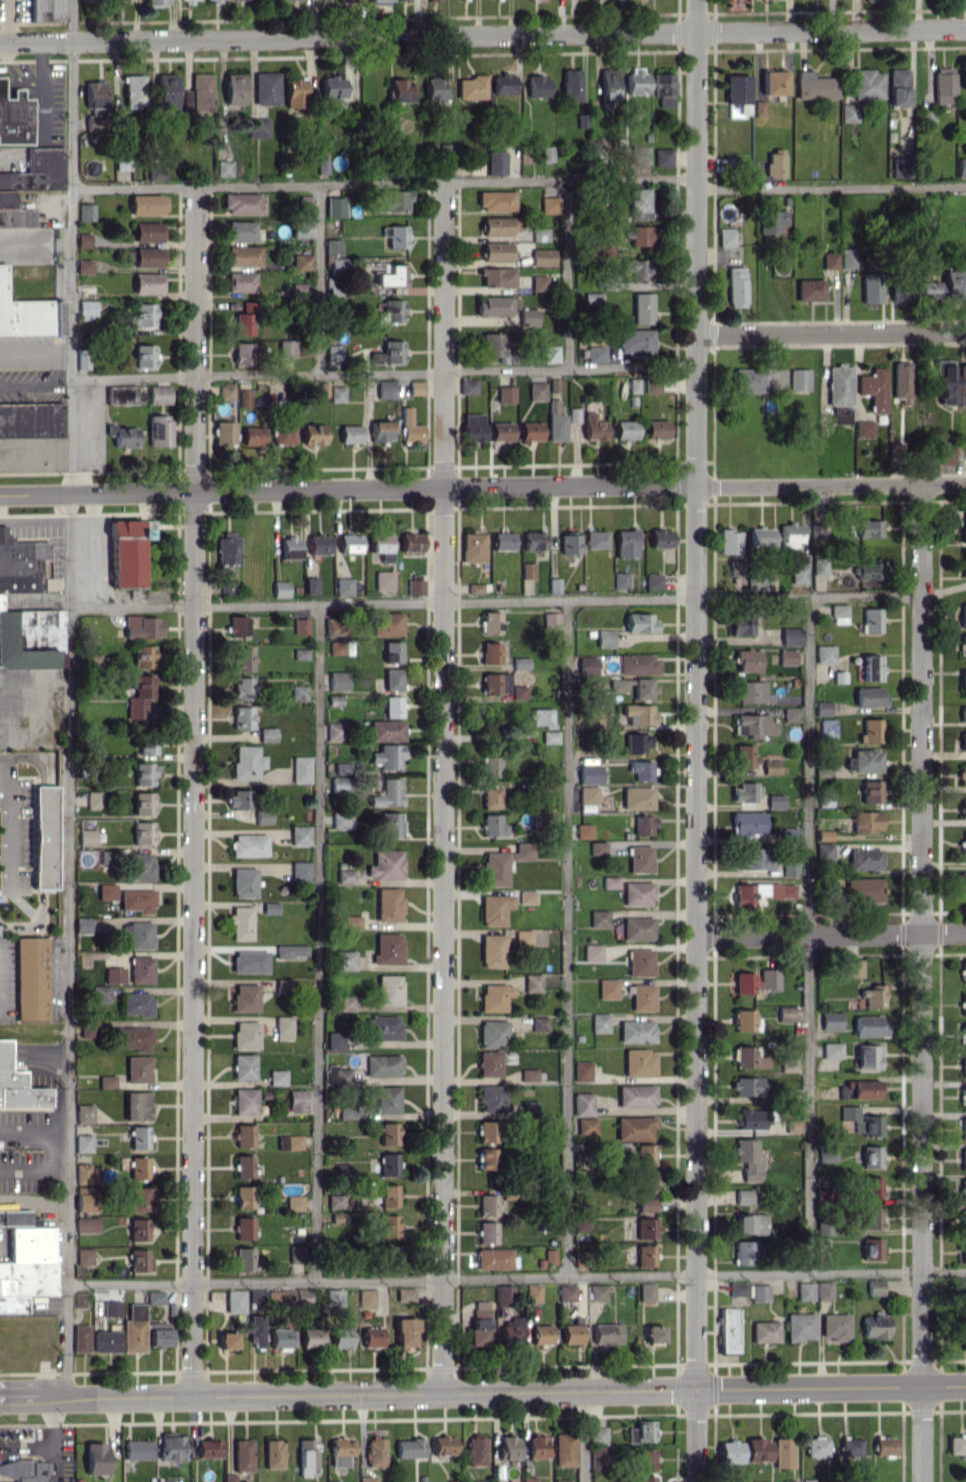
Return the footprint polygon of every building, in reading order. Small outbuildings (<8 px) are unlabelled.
[(30,21),(64,20),(64,0),(30,0),(30,21)] [(628,94),(647,93),(646,67),(627,67),(628,94)] [(934,103),(953,103),(953,67),(933,67),(934,103)] [(617,69),(601,68),(600,100),(616,101),(617,69)] [(888,105),(907,106),(908,69),(889,68),(888,105)] [(580,69),(562,69),(562,100),(580,100),(580,69)] [(882,98),(882,72),(873,72),(873,69),(853,69),(853,98),(882,98)] [(785,94),(784,70),(761,71),(762,94),(785,94)] [(796,99),(837,98),(836,77),(812,77),(812,70),(795,70),(796,99)] [(279,104),(278,72),(254,72),(255,105),(279,104)] [(192,111),(212,111),(212,73),(191,73),(192,111)] [(225,107),(244,106),(244,73),(225,73),(225,107)] [(515,93),(514,73),(493,74),(494,94),(515,93)] [(659,106),(672,106),(672,73),(653,73),(653,95),(659,96),(659,106)] [(176,74),(157,74),(157,106),(176,106),(176,74)] [(486,98),(485,74),(469,75),(469,78),(457,79),(458,98),(486,98)] [(143,75),(124,75),(125,108),(144,108),(143,75)] [(548,96),(548,75),(528,76),(528,97),(548,96)] [(749,75),(726,75),(725,116),(749,117),(749,75)] [(31,98),(22,98),(22,89),(12,89),(12,98),(3,98),(3,76),(0,76),(0,143),(31,144),(31,98)] [(322,97),(344,98),(345,77),(322,76),(322,97)] [(425,99),(447,98),(447,87),(443,87),(443,76),(424,77),(425,99)] [(304,108),(305,79),(285,78),(285,108),(304,108)] [(412,101),(412,79),(390,80),(391,102),(412,101)] [(104,80),(85,81),(85,107),(104,107),(104,80)] [(191,91),(182,91),(181,111),(190,111),(191,91)] [(764,100),(754,101),(754,116),(764,116),(764,100)] [(856,121),(857,103),(840,103),(840,121),(856,121)] [(247,117),(248,138),(268,137),(268,117),(247,117)] [(63,146),(27,147),(27,172),(0,172),(0,190),(63,189),(63,146)] [(542,162),(554,162),(554,146),(542,146),(542,162)] [(649,146),(633,146),(632,164),(648,164),(649,146)] [(655,148),(654,166),(671,167),(672,148),(655,148)] [(116,151),(117,170),(133,169),(132,150),(116,151)] [(783,177),(784,150),(766,150),(766,177),(783,177)] [(486,174),(505,175),(506,151),(487,151),(486,174)] [(328,158),(318,158),(317,174),(328,174),(328,158)] [(892,177),(906,177),(906,158),(892,158),(892,177)] [(965,177),(965,158),(958,158),(958,177),(965,177)] [(217,176),(232,176),(232,161),(217,161),(217,176)] [(167,179),(167,164),(148,164),(148,180),(167,179)] [(629,219),(649,219),(649,188),(629,188),(629,219)] [(33,208),(12,208),(12,190),(0,190),(0,227),(33,226),(33,208)] [(406,212),(406,199),(410,199),(411,190),(375,190),(374,211),(406,212)] [(479,211),(514,210),(513,190),(478,191),(479,211)] [(258,193),(224,193),(224,213),(258,213),(258,193)] [(130,215),(165,215),(165,195),(130,195),(130,215)] [(312,196),(299,195),(299,213),(311,213),(312,196)] [(541,214),(559,213),(559,196),(540,197),(541,214)] [(326,216),(344,216),(344,197),(326,197),(326,216)] [(79,221),(94,220),(94,203),(79,204),(79,221)] [(785,225),(786,210),(763,210),(762,232),(780,233),(780,225),(785,225)] [(512,234),(512,230),(519,230),(519,216),(482,217),(483,235),(512,234)] [(255,221),(227,220),(227,240),(255,241),(255,221)] [(161,242),(161,222),(134,221),(134,242),(161,242)] [(293,221),(293,237),(310,238),(310,221),(293,221)] [(388,248),(406,247),(405,225),(381,226),(381,236),(388,235),(388,248)] [(631,245),(651,246),(652,226),(623,225),(623,236),(631,236),(631,245)] [(548,241),(548,228),(532,228),(532,241),(548,241)] [(718,228),(719,246),(734,245),(734,228),(718,228)] [(77,248),(90,248),(90,233),(77,233),(77,248)] [(325,239),(326,256),(341,255),(340,239),(325,239)] [(260,246),(226,246),(226,266),(260,266),(260,246)] [(134,266),(162,266),(162,247),(134,248),(134,266)] [(854,268),(854,248),(840,249),(841,268),(854,268)] [(532,266),(554,266),(554,249),(532,249),(532,266)] [(837,252),(822,253),(823,269),(837,269),(837,252)] [(311,270),(310,253),(292,254),(293,270),(311,270)] [(331,258),(330,275),(344,275),(344,258),(331,258)] [(92,260),(76,259),(76,273),(92,274),(92,260)] [(647,279),(647,259),(621,259),(621,271),(630,271),(631,280),(647,279)] [(63,335),(63,300),(6,300),(6,263),(0,263),(0,335),(63,335)] [(375,285),(405,286),(406,264),(387,263),(387,274),(376,273),(375,285)] [(727,267),(728,307),(746,307),(745,266),(727,267)] [(514,268),(480,267),(480,287),(514,288),(514,268)] [(965,267),(943,268),(944,301),(965,300),(965,297),(965,267)] [(255,291),(254,271),(226,272),(227,292),(255,291)] [(161,273),(134,273),(134,293),(161,293),(161,273)] [(862,303),(881,302),(879,273),(861,273),(862,303)] [(532,274),(531,290),(546,290),(546,274),(532,274)] [(796,279),(797,301),(824,300),(823,279),(796,279)] [(891,300),(908,301),(909,280),(892,279),(891,300)] [(916,281),(917,298),(939,297),(938,281),(916,281)] [(601,293),(584,292),(584,304),(601,304),(601,293)] [(651,293),(632,293),(633,324),(652,323),(651,293)] [(511,316),(511,308),(518,308),(518,296),(478,296),(478,316),(511,316)] [(385,321),(402,322),(403,299),(384,299),(383,312),(376,311),(375,326),(385,327),(385,321)] [(96,300),(79,300),(79,318),(96,318),(96,300)] [(154,326),(154,304),(134,303),(134,314),(129,314),(129,326),(154,326)] [(537,325),(536,308),(519,309),(520,325),(537,325)] [(252,313),(234,313),(234,335),(252,334),(252,313)] [(630,357),(653,357),(652,328),(618,329),(618,352),(630,351),(630,357)] [(499,363),(512,363),(512,348),(505,348),(505,332),(481,333),(482,357),(499,357),(499,363)] [(278,340),(279,357),(296,357),(295,340),(278,340)] [(369,352),(370,363),(403,363),(403,340),(383,340),(384,352),(369,352)] [(252,364),(252,342),(234,342),(233,364),(252,364)] [(134,367),(154,367),(154,345),(134,344),(134,367)] [(341,344),(327,344),(327,365),(341,365),(341,344)] [(558,362),(558,345),(543,345),(543,362),(558,362)] [(605,361),(604,346),(586,346),(586,362),(605,361)] [(77,369),(89,369),(89,351),(77,350),(77,369)] [(953,360),(933,360),(934,388),(939,388),(939,404),(954,404),(953,360)] [(900,398),(900,405),(908,405),(909,362),(893,361),(892,397),(900,398)] [(851,365),(828,365),(828,404),(851,405),(851,365)] [(857,374),(857,394),(870,394),(870,413),(885,413),(884,367),(870,367),(870,374),(857,374)] [(763,392),(763,369),(733,368),(733,391),(763,392)] [(809,368),(789,369),(790,391),(809,391),(809,368)] [(560,392),(560,379),(550,378),(550,392),(560,392)] [(477,379),(460,379),(460,394),(477,394),(477,379)] [(377,399),(394,398),(394,380),(377,380),(377,399)] [(410,395),(424,394),(423,380),(409,381),(410,395)] [(646,392),(659,392),(659,380),(645,381),(646,392)] [(529,400),(546,400),(545,381),(528,382),(529,400)] [(219,400),(234,400),(234,384),(219,384),(219,400)] [(136,404),(135,385),(107,386),(107,404),(136,404)] [(170,386),(149,385),(149,403),(170,404),(170,386)] [(515,403),(514,385),(497,386),(498,403),(515,403)] [(330,402),(345,402),(345,386),(330,386),(330,402)] [(248,389),(239,390),(240,406),(249,406),(248,389)] [(63,471),(63,403),(0,403),(0,471),(63,471)] [(850,423),(849,405),(832,405),(832,423),(850,423)] [(411,407),(402,407),(401,441),(422,442),(423,424),(410,423),(411,407)] [(579,421),(579,409),(569,408),(569,421),(579,421)] [(595,421),(594,411),(584,412),(585,439),(606,439),(606,421),(595,421)] [(483,441),(483,413),(462,414),(463,441),(483,441)] [(565,441),(566,414),(548,414),(547,440),(565,441)] [(170,415),(149,415),(149,446),(170,446),(170,415)] [(615,438),(636,439),(637,420),(615,420),(615,438)] [(646,438),(667,438),(667,420),(645,420),(646,438)] [(873,437),(873,420),(855,420),(855,437),(873,437)] [(235,421),(214,421),(215,444),(235,444),(235,421)] [(391,421),(371,421),(372,441),(391,441),(391,421)] [(512,441),(512,422),(491,423),(492,449),(505,449),(505,442),(512,441)] [(541,422),(520,422),(520,440),(541,440),(541,422)] [(114,447),(137,446),(136,427),(115,427),(114,423),(106,424),(106,435),(113,435),(114,447)] [(324,424),(302,424),(302,444),(325,444),(324,424)] [(361,425),(340,425),(340,442),(361,442),(361,425)] [(264,427),(243,426),(242,444),(264,445),(264,427)] [(273,444),(295,443),(294,426),(272,427),(273,444)] [(939,465),(954,465),(954,443),(940,442),(939,465)] [(110,519),(111,587),(141,587),(141,537),(147,537),(146,528),(141,528),(141,518),(110,519)] [(880,519),(856,519),(856,537),(880,537),(880,519)] [(800,543),(800,523),(779,524),(780,552),(796,551),(795,543),(800,543)] [(42,558),(47,558),(47,541),(13,541),(13,536),(5,536),(6,525),(0,525),(0,591),(42,592),(42,558)] [(773,528),(749,528),(749,547),(773,547),(773,528)] [(616,529),(615,556),(637,557),(637,529),(616,529)] [(672,530),(650,529),(650,547),(671,547),(672,530)] [(718,554),(740,554),(740,530),(719,529),(718,554)] [(585,531),(586,549),(607,548),(607,530),(585,531)] [(514,550),(514,532),(493,532),(492,549),(514,550)] [(545,532),(524,532),(524,550),(545,550),(545,532)] [(390,562),(390,533),(370,533),(370,551),(381,551),(381,562),(390,562)] [(422,533),(401,534),(401,552),(423,551),(422,533)] [(462,561),(483,561),(484,533),(462,533),(462,561)] [(239,563),(238,534),(217,534),(217,564),(239,563)] [(329,534),(308,535),(309,554),(329,553),(329,534)] [(360,552),(360,534),(339,534),(340,552),(360,552)] [(580,534),(560,534),(561,554),(580,553),(580,534)] [(281,559),(299,558),(298,537),(280,537),(281,559)] [(813,576),(826,575),(826,558),(812,558),(813,576)] [(742,561),(730,561),(731,577),(742,577),(742,561)] [(857,579),(882,579),(882,562),(856,562),(857,579)] [(522,579),(534,578),(534,563),(522,563),(522,579)] [(791,583),(807,583),(806,566),(791,566),(791,583)] [(393,571),(374,571),(375,590),(393,589),(393,571)] [(628,588),(628,572),(614,573),(615,588),(628,588)] [(661,589),(661,574),(645,574),(645,589),(661,589)] [(746,576),(745,589),(773,590),(773,577),(746,576)] [(335,594),(351,595),(352,578),(336,577),(335,594)] [(424,594),(423,579),(407,579),(407,595),(424,594)] [(272,597),(288,597),(288,581),(272,582),(272,597)] [(63,667),(62,609),(0,610),(0,606),(0,668),(63,667)] [(881,608),(862,608),(862,632),(881,632),(881,608)] [(373,636),(402,635),(402,612),(372,613),(373,636)] [(500,612),(482,612),(482,632),(501,632),(500,612)] [(559,612),(543,613),(543,628),(560,628),(559,612)] [(626,632),(654,631),(654,613),(625,613),(626,632)] [(125,639),(162,637),(161,615),(124,617),(125,639)] [(245,616),(228,616),(228,637),(245,637),(245,616)] [(751,634),(751,616),(729,617),(730,635),(751,634)] [(324,618),(324,634),(345,634),(345,617),(324,618)] [(309,634),(309,618),(294,618),(294,634),(309,634)] [(801,645),(801,627),(782,628),(782,645),(801,645)] [(596,647),(613,647),(613,629),(596,630),(596,647)] [(330,654),(345,654),(345,641),(329,642),(330,654)] [(384,642),(384,663),(402,662),(401,641),(384,642)] [(482,663),(500,664),(500,643),(482,642),(482,663)] [(134,667),(153,668),(153,645),(134,645),(134,667)] [(834,645),(816,645),(816,663),(834,663),(834,645)] [(252,648),(233,648),(232,670),(252,671),(252,648)] [(308,658),(308,648),(294,649),(294,659),(308,658)] [(759,650),(736,650),(736,671),(759,671),(759,650)] [(796,664),(795,650),(779,650),(779,664),(796,664)] [(618,675),(656,674),(655,654),(618,655),(618,675)] [(862,680),(880,681),(880,655),(862,655),(862,680)] [(597,657),(575,656),(574,674),(596,674),(597,657)] [(529,658),(513,657),(513,668),(528,669),(529,658)] [(384,668),(384,690),(401,690),(401,668),(384,668)] [(348,671),(328,671),(329,691),(348,690),(348,671)] [(510,673),(482,673),(481,695),(509,695),(510,673)] [(127,719),(148,719),(147,698),(153,698),(152,674),(129,675),(129,688),(134,688),(134,696),(126,697),(127,719)] [(233,700),(253,700),(252,677),(233,677),(233,700)] [(653,678),(634,678),(634,699),(654,698),(653,678)] [(627,691),(627,680),(609,680),(610,691),(627,691)] [(765,681),(737,681),(737,702),(772,702),(772,693),(765,693),(765,681)] [(307,685),(291,685),(291,700),(307,700),(307,685)] [(512,698),(526,699),(526,686),(513,685),(512,698)] [(855,687),(855,706),(883,707),(884,687),(855,687)] [(401,717),(401,696),(384,696),(384,717),(401,717)] [(830,701),(815,701),(815,715),(830,715),(830,701)] [(653,725),(654,705),(622,705),(622,715),(628,715),(628,725),(653,725)] [(232,730),(252,729),(252,706),(232,707),(232,730)] [(799,707),(783,708),(783,722),(800,721),(799,707)] [(552,708),(531,708),(531,725),(544,725),(544,729),(552,728),(552,708)] [(733,714),(734,734),(747,734),(748,738),(760,738),(760,734),(774,734),(774,719),(767,719),(766,714),(733,714)] [(858,742),(880,742),(880,719),(863,718),(863,734),(859,734),(858,742)] [(835,719),(819,719),(819,737),(835,737),(835,719)] [(369,721),(369,741),(403,741),(403,720),(369,721)] [(326,740),(343,740),(343,723),(326,723),(326,740)] [(276,728),(259,727),(259,741),(276,742),(276,728)] [(558,731),(542,731),(542,743),(558,743),(558,731)] [(625,753),(643,753),(644,747),(649,747),(649,733),(625,733),(625,753)] [(157,754),(157,738),(138,738),(138,754),(157,754)] [(402,744),(379,744),(379,752),(370,751),(370,763),(379,763),(379,769),(398,770),(398,758),(401,758),(402,744)] [(755,767),(754,744),(735,745),(736,767),(755,767)] [(257,745),(233,745),(233,779),(258,780),(258,768),(264,768),(265,755),(257,755),(257,745)] [(881,770),(881,749),(853,750),(853,757),(845,757),(846,771),(881,770)] [(482,777),(499,778),(500,756),(483,755),(482,777)] [(310,783),(310,756),(292,756),(292,783),(310,783)] [(634,780),(650,781),(651,761),(628,760),(628,771),(635,771),(634,780)] [(764,774),(780,773),(780,760),(763,760),(764,774)] [(335,774),(350,774),(349,762),(335,762),(335,774)] [(133,785),(152,786),(152,776),(158,777),(159,763),(134,763),(133,785)] [(578,766),(579,784),(601,783),(600,765),(578,766)] [(331,792),(347,792),(346,777),(331,777),(331,792)] [(400,778),(382,778),(382,796),(369,796),(369,805),(400,805),(400,778)] [(862,803),(880,802),(880,780),(861,780),(862,803)] [(735,801),(758,802),(759,783),(735,782),(735,801)] [(55,785),(33,785),(33,889),(55,889),(55,785)] [(483,808),(500,808),(500,786),(482,787),(483,808)] [(597,786),(579,786),(579,804),(597,803),(597,786)] [(623,808),(652,809),(652,787),(623,786),(623,808)] [(251,809),(251,790),(229,790),(229,808),(251,809)] [(87,809),(101,808),(101,791),(86,791),(87,809)] [(133,815),(152,814),(152,792),(133,792),(133,815)] [(783,795),(767,795),(767,808),(783,808),(783,795)] [(256,824),(271,823),(271,810),(255,811),(256,824)] [(764,833),(763,811),(731,812),(732,835),(764,833)] [(852,832),(881,832),(881,811),(853,811),(852,832)] [(332,829),(352,828),(351,812),(332,812),(332,829)] [(401,836),(401,812),(380,812),(380,836),(401,836)] [(500,814),(482,814),(483,836),(506,835),(506,824),(500,824),(500,814)] [(635,835),(651,835),(651,827),(655,826),(655,815),(634,816),(635,835)] [(152,844),(152,821),(133,821),(133,844),(152,844)] [(592,838),(592,824),(576,824),(576,838),(592,838)] [(291,846),(310,845),(310,825),(290,826),(291,846)] [(798,842),(797,827),(781,827),(782,843),(798,842)] [(78,844),(95,844),(95,829),(79,829),(78,844)] [(831,830),(817,830),(818,840),(831,840),(831,830)] [(231,856),(267,856),(266,834),(231,835),(231,856)] [(590,855),(605,855),(604,841),(590,842),(590,855)] [(483,852),(483,886),(507,886),(507,860),(531,860),(532,842),(515,842),(515,852),(483,852)] [(833,843),(815,843),(816,860),(833,859),(833,843)] [(629,873),(652,872),(651,846),(629,846),(629,873)] [(737,869),(771,869),(771,848),(737,849),(737,869)] [(402,879),(402,849),(373,850),(373,865),(366,865),(366,880),(402,879)] [(881,849),(849,849),(849,871),(881,871),(881,849)] [(99,851),(100,864),(113,864),(113,850),(99,851)] [(152,880),(153,853),(129,852),(129,879),(152,880)] [(783,876),(798,876),(797,860),(782,861),(783,876)] [(309,861),(291,862),(292,881),(310,880),(309,861)] [(255,897),(256,868),(232,868),(231,897),(255,897)] [(337,882),(353,883),(354,870),(338,869),(337,882)] [(603,877),(602,889),(619,889),(619,877),(603,877)] [(882,901),(882,878),(846,878),(847,902),(882,901)] [(623,882),(623,905),(653,905),(653,882),(623,882)] [(98,883),(98,900),(116,899),(115,883),(98,883)] [(794,898),(794,884),(735,884),(735,906),(766,906),(766,898),(794,898)] [(376,921),(401,921),(401,887),(376,888),(376,921)] [(152,914),(152,889),(120,890),(120,910),(138,909),(138,914),(152,914)] [(535,891),(519,890),(518,903),(535,904),(535,891)] [(481,895),(481,925),(505,926),(505,908),(513,908),(513,895),(481,895)] [(262,914),(278,913),(278,902),(262,902),(262,914)] [(251,906),(230,907),(231,940),(251,940),(251,906)] [(608,927),(608,910),(590,910),(590,927),(608,927)] [(343,928),(360,929),(360,916),(343,915),(343,928)] [(75,933),(113,932),(113,917),(74,919),(75,933)] [(653,917),(622,917),(623,940),(653,939),(653,917)] [(152,922),(121,922),(121,934),(128,934),(129,949),(152,949),(152,922)] [(532,947),(532,930),(516,930),(515,947),(532,947)] [(401,964),(401,933),(376,933),(376,955),(372,955),(372,964),(401,964)] [(505,967),(505,934),(481,934),(480,967),(505,967)] [(14,938),(16,1021),(48,1020),(46,937),(14,938)] [(307,945),(275,944),(275,956),(306,957),(307,945)] [(602,945),(584,944),(584,962),(601,962),(602,945)] [(652,949),(628,949),(628,976),(653,976),(652,949)] [(267,973),(267,951),(232,951),(232,972),(267,973)] [(355,970),(355,951),(333,951),(334,970),(355,970)] [(152,957),(130,957),(129,983),(152,983),(152,957)] [(862,959),(845,959),(845,977),(862,977),(862,959)] [(104,983),(123,983),(123,967),(104,967),(104,983)] [(735,972),(734,993),(754,993),(754,989),(779,989),(779,969),(759,969),(759,980),(754,980),(754,972),(735,972)] [(524,992),(541,991),(541,974),(524,974),(524,992)] [(401,1005),(401,975),(377,975),(376,1004),(401,1005)] [(291,978),(274,978),(274,992),(292,992),(291,978)] [(618,978),(598,978),(598,999),(618,999),(618,978)] [(258,984),(233,983),(232,1011),(257,1012),(258,984)] [(512,984),(480,984),(481,1012),(506,1011),(505,996),(513,996),(512,984)] [(632,1011),(654,1011),(654,984),(631,984),(632,1011)] [(884,984),(870,984),(870,988),(859,989),(859,996),(864,996),(864,1007),(884,1007),(884,984)] [(108,985),(91,986),(91,1002),(109,1002),(108,985)] [(151,992),(121,993),(122,1016),(152,1015),(151,992)] [(338,1007),(357,1008),(358,995),(339,995),(338,1007)] [(778,1022),(794,1021),(794,1006),(778,1006),(778,1022)] [(753,1009),(734,1010),(734,1031),(753,1031),(753,1009)] [(822,1030),(840,1030),(840,1011),(821,1012),(822,1030)] [(591,1032),(609,1032),(608,1013),(591,1013),(591,1032)] [(854,1036),(884,1036),(884,1016),(854,1015),(854,1036)] [(275,1040),(292,1040),(292,1016),(275,1016),(275,1040)] [(365,1017),(366,1040),(400,1040),(399,1016),(365,1017)] [(532,1031),(548,1031),(548,1017),(532,1016),(532,1031)] [(508,1021),(479,1020),(479,1046),(507,1046),(508,1021)] [(654,1020),(619,1021),(620,1043),(654,1042),(654,1020)] [(258,1049),(258,1022),(233,1021),(233,1049),(258,1049)] [(93,1023),(80,1024),(80,1038),(93,1037),(93,1023)] [(118,1048),(134,1047),(135,1052),(151,1052),(150,1027),(117,1027),(118,1048)] [(327,1050),(343,1050),(343,1032),(327,1032),(327,1050)] [(0,1039),(0,1108),(50,1107),(50,1087),(25,1087),(25,1070),(10,1070),(10,1039),(0,1039)] [(841,1042),(822,1043),(823,1058),(841,1057),(841,1042)] [(880,1045),(857,1044),(856,1070),(880,1070),(880,1045)] [(733,1067),(766,1067),(766,1057),(752,1056),(753,1046),(734,1046),(733,1067)] [(624,1050),(624,1076),(655,1076),(655,1049),(624,1050)] [(500,1050),(478,1051),(478,1077),(500,1076),(500,1050)] [(233,1054),(233,1079),(254,1080),(255,1054),(233,1054)] [(365,1056),(365,1077),(399,1076),(399,1055),(365,1056)] [(126,1056),(126,1083),(150,1082),(149,1056),(126,1056)] [(797,1057),(781,1057),(781,1071),(796,1071),(797,1057)] [(574,1080),(590,1080),(590,1061),(574,1061),(574,1080)] [(285,1085),(285,1069),(269,1069),(269,1085),(285,1085)] [(349,1069),(333,1069),(333,1082),(349,1083),(349,1069)] [(537,1069),(521,1069),(521,1081),(537,1081),(537,1069)] [(99,1088),(115,1087),(115,1075),(99,1075),(99,1088)] [(761,1076),(733,1077),(733,1095),(761,1095),(761,1076)] [(839,1099),(879,1098),(878,1080),(838,1081),(839,1099)] [(480,1112),(504,1112),(504,1085),(480,1085),(480,1112)] [(654,1085),(618,1085),(618,1107),(654,1106),(654,1085)] [(399,1086),(376,1087),(376,1114),(399,1113),(399,1086)] [(234,1115),(256,1115),(256,1088),(233,1088),(234,1115)] [(306,1089),(288,1090),(288,1112),(306,1112),(306,1089)] [(124,1092),(124,1120),(150,1120),(149,1091),(124,1092)] [(573,1116),(592,1116),(592,1092),(573,1093),(573,1116)] [(537,1111),(537,1101),(520,1102),(521,1112),(537,1111)] [(76,1123),(93,1123),(92,1104),(75,1104),(76,1123)] [(356,1119),(356,1106),(339,1106),(339,1118),(356,1119)] [(881,1115),(858,1115),(858,1106),(840,1106),(840,1120),(854,1120),(854,1135),(881,1135),(881,1115)] [(763,1109),(738,1109),(738,1129),(763,1129),(763,1109)] [(616,1141),(652,1140),(652,1128),(655,1128),(655,1116),(616,1117),(616,1141)] [(596,1134),(595,1118),(578,1118),(579,1134),(596,1134)] [(800,1132),(800,1119),(785,1119),(785,1132),(800,1132)] [(493,1142),(494,1121),(478,1121),(478,1142),(493,1142)] [(398,1145),(397,1122),(379,1123),(380,1145),(398,1145)] [(253,1146),(253,1124),(234,1124),(234,1147),(253,1146)] [(130,1148),(148,1148),(148,1126),(130,1126),(130,1148)] [(91,1135),(74,1135),(74,1152),(91,1152),(91,1135)] [(277,1135),(277,1150),(302,1149),(302,1135),(277,1135)] [(743,1181),(760,1181),(760,1152),(753,1152),(753,1139),(734,1139),(734,1162),(743,1162),(743,1181)] [(654,1144),(635,1144),(636,1166),(654,1165),(654,1144)] [(881,1167),(881,1146),(862,1146),(862,1167),(881,1167)] [(836,1161),(836,1147),(818,1148),(818,1162),(836,1161)] [(493,1148),(478,1148),(478,1169),(494,1169),(493,1148)] [(397,1153),(379,1153),(379,1176),(397,1175),(397,1153)] [(253,1177),(252,1155),(234,1155),(235,1178),(253,1177)] [(147,1179),(148,1157),(130,1156),(129,1179),(147,1179)] [(90,1163),(75,1164),(76,1184),(90,1183),(90,1163)] [(655,1211),(654,1171),(639,1172),(640,1211),(655,1211)] [(863,1198),(881,1197),(880,1176),(863,1177),(863,1198)] [(379,1206),(398,1206),(398,1184),(379,1185),(379,1206)] [(235,1209),(253,1208),(253,1185),(235,1186),(235,1209)] [(127,1211),(151,1211),(151,1186),(126,1187),(127,1211)] [(754,1204),(754,1190),(736,1189),(735,1203),(754,1204)] [(93,1211),(93,1194),(75,1194),(76,1212),(93,1211)] [(344,1208),(343,1194),(327,1195),(328,1208),(344,1208)] [(478,1194),(478,1215),(497,1216),(497,1195),(478,1194)] [(286,1195),(286,1211),(303,1210),(302,1195),(286,1195)] [(862,1228),(880,1228),(881,1208),(862,1207),(862,1228)] [(29,1225),(28,1210),(0,1210),(0,1225),(29,1225)] [(377,1237),(399,1238),(400,1215),(378,1214),(377,1237)] [(735,1234),(765,1234),(765,1214),(735,1214),(735,1234)] [(235,1217),(235,1239),(253,1239),(252,1216),(235,1217)] [(97,1217),(75,1217),(76,1232),(98,1232),(97,1217)] [(637,1238),(657,1238),(657,1217),(636,1218),(637,1238)] [(816,1234),(832,1234),(832,1217),(816,1217),(816,1234)] [(147,1218),(129,1219),(129,1241),(148,1240),(147,1218)] [(478,1243),(497,1243),(496,1221),(478,1222),(478,1243)] [(27,1314),(27,1295),(54,1295),(53,1226),(8,1227),(9,1261),(0,1261),(0,1314),(27,1314)] [(881,1259),(881,1238),(862,1238),(863,1259),(881,1259)] [(754,1263),(755,1241),(734,1240),(734,1262),(754,1263)] [(289,1263),(304,1263),(303,1245),(289,1246),(289,1263)] [(398,1245),(379,1245),(379,1262),(398,1262),(398,1245)] [(655,1245),(637,1245),(636,1266),(654,1266),(655,1245)] [(235,1270),(253,1270),(253,1247),(235,1247),(235,1270)] [(92,1249),(76,1248),(76,1264),(92,1265),(92,1249)] [(476,1249),(477,1269),(511,1269),(510,1248),(476,1249)] [(130,1271),(149,1271),(149,1249),(129,1249),(130,1271)] [(867,1295),(883,1294),(882,1279),(867,1279),(867,1295)] [(832,1300),(831,1281),(816,1282),(816,1300),(832,1300)] [(654,1301),(653,1282),(638,1283),(639,1301),(654,1301)] [(728,1282),(729,1296),(747,1296),(747,1282),(728,1282)] [(814,1282),(797,1282),(797,1300),(814,1300),(814,1282)] [(541,1301),(541,1284),(525,1284),(526,1302),(541,1301)] [(769,1301),(768,1284),(750,1285),(750,1301),(769,1301)] [(495,1285),(495,1298),(515,1299),(515,1285),(495,1285)] [(575,1285),(558,1285),(558,1301),(575,1301),(575,1285)] [(606,1300),(606,1285),(588,1285),(588,1300),(606,1300)] [(397,1302),(413,1301),(413,1288),(396,1288),(397,1302)] [(342,1289),(326,1289),(326,1306),(342,1305),(342,1289)] [(358,1307),(375,1306),(374,1289),(358,1290),(358,1307)] [(225,1291),(226,1313),(244,1312),(244,1290),(225,1291)] [(163,1303),(163,1291),(148,1291),(148,1303),(163,1303)] [(74,1307),(84,1307),(85,1293),(74,1292),(74,1307)] [(120,1316),(120,1301),(103,1300),(103,1316),(120,1316)] [(123,1352),(145,1351),(144,1303),(128,1303),(128,1319),(123,1319),(123,1352)] [(720,1353),(736,1353),(736,1308),(720,1309),(720,1353)] [(814,1313),(785,1313),(786,1340),(814,1340),(814,1313)] [(848,1313),(821,1314),(821,1340),(849,1340),(848,1313)] [(888,1338),(887,1313),(872,1313),(872,1316),(862,1316),(862,1339),(888,1338)] [(250,1314),(250,1348),(263,1347),(263,1314),(250,1314)] [(521,1316),(509,1316),(509,1322),(498,1322),(498,1342),(521,1343),(521,1316)] [(562,1344),(581,1344),(581,1316),(573,1316),(573,1324),(562,1324),(562,1344)] [(414,1318),(395,1318),(396,1346),(415,1346),(414,1318)] [(467,1328),(467,1345),(491,1345),(491,1318),(472,1318),(472,1328),(467,1328)] [(751,1322),(752,1342),(779,1342),(779,1321),(751,1322)] [(593,1324),(592,1343),(620,1343),(621,1324),(593,1324)] [(88,1325),(72,1325),(73,1352),(88,1352),(88,1325)] [(531,1344),(550,1344),(550,1325),(531,1325),(531,1344)] [(662,1325),(645,1326),(645,1343),(662,1342),(662,1325)] [(351,1327),(331,1328),(332,1348),(351,1347),(351,1327)] [(363,1346),(382,1345),(381,1327),(362,1328),(363,1346)] [(170,1328),(148,1328),(148,1346),(170,1346),(170,1328)] [(321,1328),(301,1328),(301,1347),(321,1347),(321,1328)] [(270,1329),(270,1347),(289,1347),(289,1329),(270,1329)] [(119,1352),(119,1330),(92,1331),(92,1352),(119,1352)] [(236,1332),(219,1332),(219,1349),(236,1348),(236,1332)] [(627,1428),(627,1442),(654,1442),(653,1420),(636,1420),(636,1428),(627,1428)] [(606,1427),(590,1427),(590,1444),(605,1444),(606,1427)] [(553,1466),(574,1466),(574,1434),(554,1433),(553,1466)] [(182,1459),(183,1435),(159,1434),(159,1459),(182,1459)] [(329,1438),(331,1459),(352,1457),(351,1436),(329,1438)] [(454,1455),(455,1436),(433,1436),(432,1454),(454,1455)] [(518,1459),(518,1436),(500,1436),(500,1459),(518,1459)] [(527,1458),(545,1458),(545,1436),(527,1436),(527,1458)] [(947,1437),(947,1454),(958,1454),(958,1458),(965,1458),(965,1436),(947,1437)] [(485,1437),(466,1437),(467,1465),(485,1464),(485,1437)] [(806,1437),(805,1456),(827,1456),(827,1437),(806,1437)] [(895,1454),(895,1437),(873,1437),(874,1455),(895,1454)] [(384,1438),(367,1438),(366,1462),(384,1462),(384,1438)] [(774,1438),(773,1467),(791,1467),(792,1438),(774,1438)] [(861,1438),(838,1438),(837,1456),(860,1456),(861,1438)] [(251,1439),(233,1440),(233,1471),(251,1471),(251,1439)] [(299,1476),(316,1476),(315,1439),(298,1439),(299,1476)] [(396,1457),(423,1457),(423,1439),(395,1439),(396,1457)] [(747,1461),(771,1461),(770,1439),(746,1439),(747,1461)] [(150,1459),(150,1440),(123,1440),(124,1459),(150,1459)] [(220,1440),(196,1440),(196,1457),(220,1457),(220,1440)] [(264,1440),(264,1468),(283,1468),(282,1440),(264,1440)] [(741,1441),(719,1441),(719,1463),(741,1462),(741,1441)] [(106,1442),(85,1443),(86,1474),(107,1474),(106,1442)] [(590,1470),(605,1470),(604,1448),(590,1448),(590,1470)] [(636,1469),(654,1469),(655,1450),(636,1449),(636,1469)] [(43,1474),(48,1474),(48,1460),(0,1461),(0,1476),(15,1476),(15,1481),(43,1481),(43,1474)] [(234,1473),(224,1474),(224,1481),(235,1481),(234,1473)]
